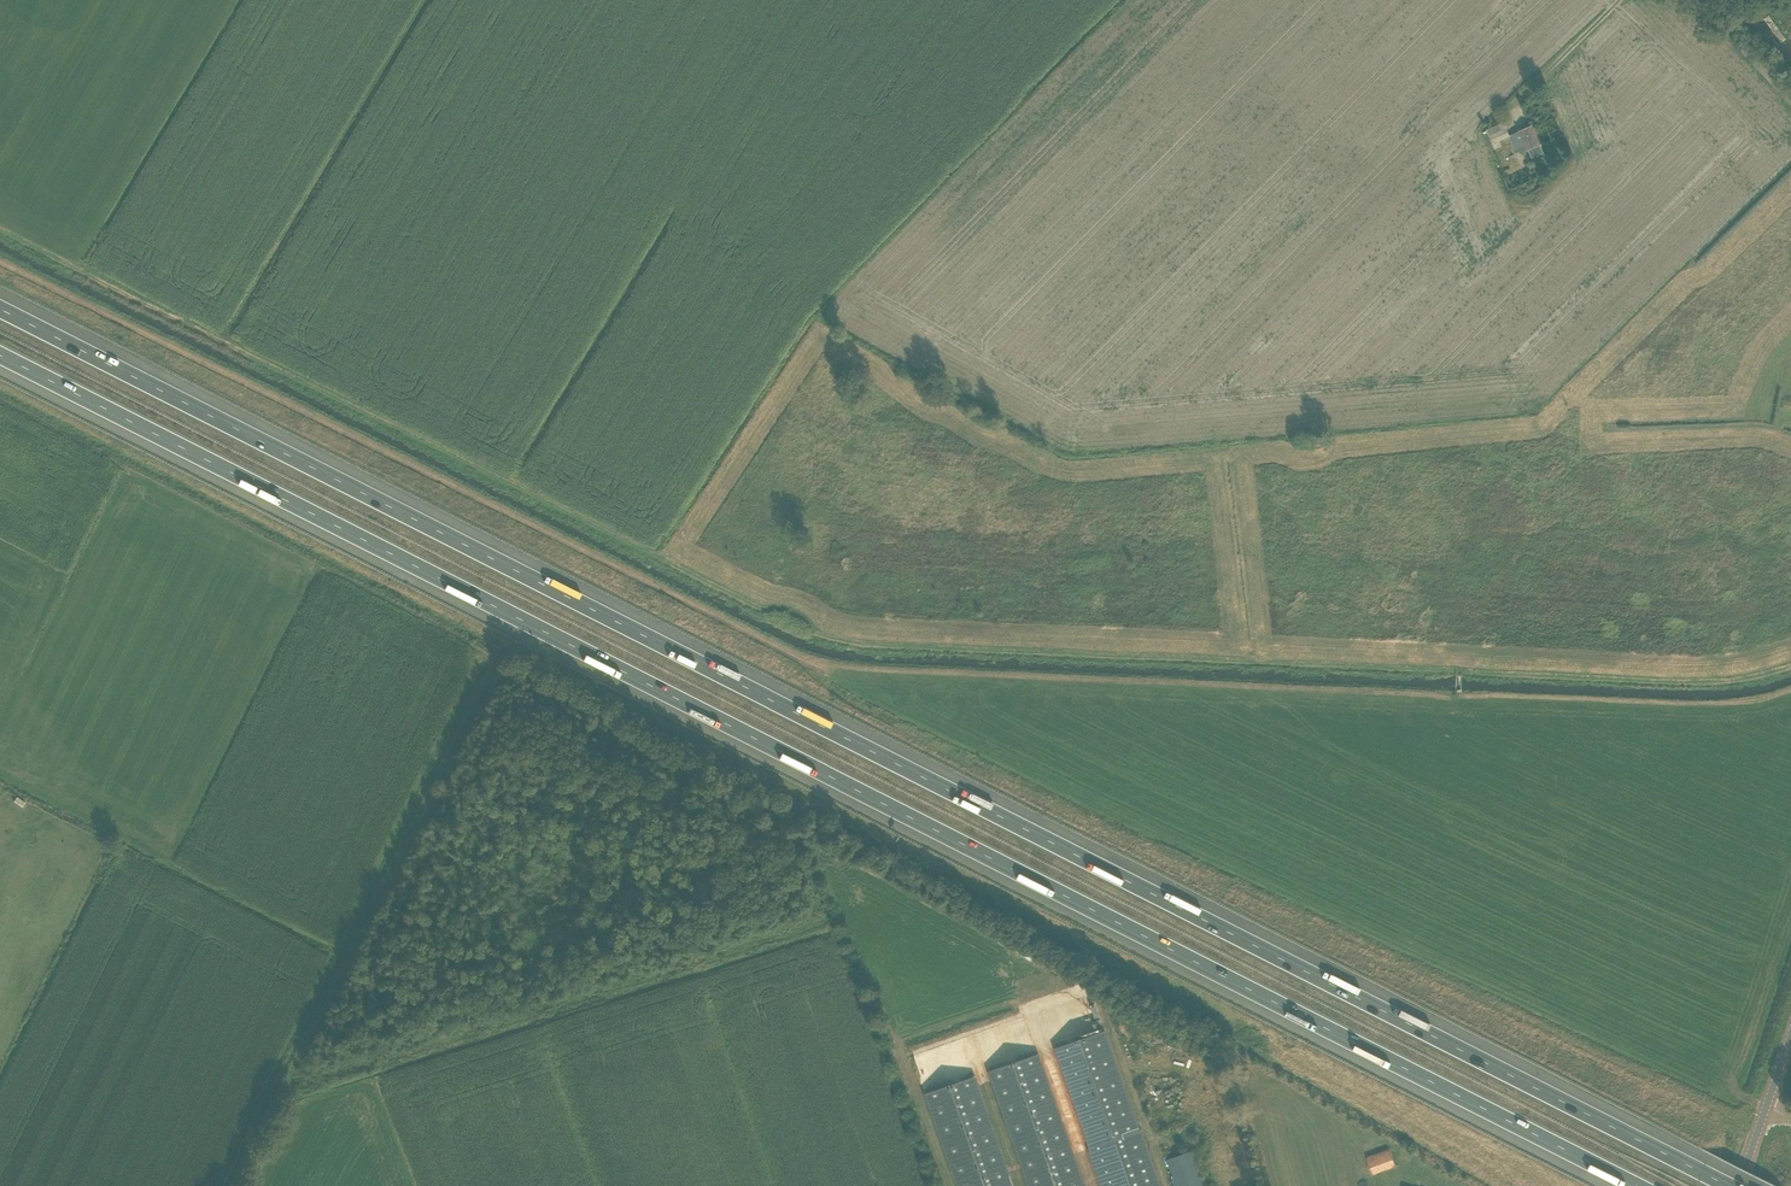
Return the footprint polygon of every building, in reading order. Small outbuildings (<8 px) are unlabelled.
[(1560,95),(1550,99),(1555,112),(1565,108),(1560,95)] [(1503,123),(1486,130),(1493,144),(1509,137),(1510,136),(1503,123)] [(1510,136),(1509,137),(1516,153),(1520,151),(1518,148),(1525,145),(1527,151),(1528,150),(1532,158),(1543,153),(1539,145),(1540,145),(1532,126),(1510,136)] [(1489,215),(1486,218),(1487,221),(1489,223),(1493,223),(1496,220),(1495,217),(1493,214),(1489,215)] [(1102,1185),(1159,1185),(1105,1030),(1054,1048),(1102,1185)] [(1040,1053),(990,1071),(1029,1185),(1085,1185),(1040,1053)] [(977,1077),(925,1095),(957,1185),(1015,1185),(977,1077)] [(1396,1167),(1389,1148),(1366,1157),(1373,1175),(1396,1167)] [(1192,1150),(1167,1159),(1177,1185),(1205,1185),(1192,1150)]
